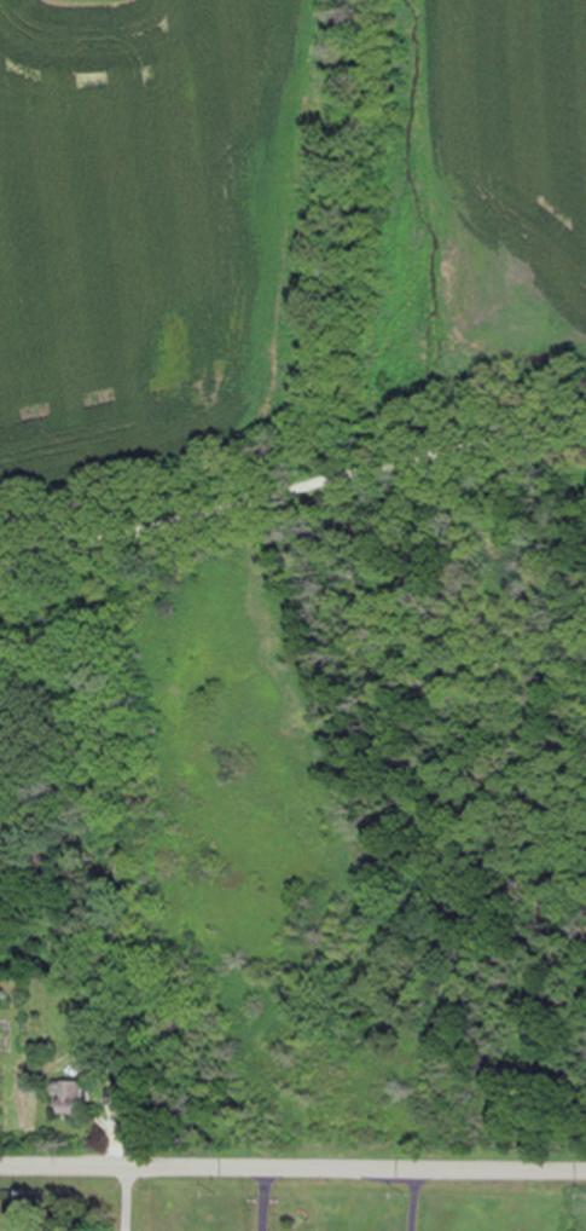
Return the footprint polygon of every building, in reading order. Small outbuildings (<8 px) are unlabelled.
[(87,1081),(59,1081),(59,1114),(87,1114),(87,1081)]
